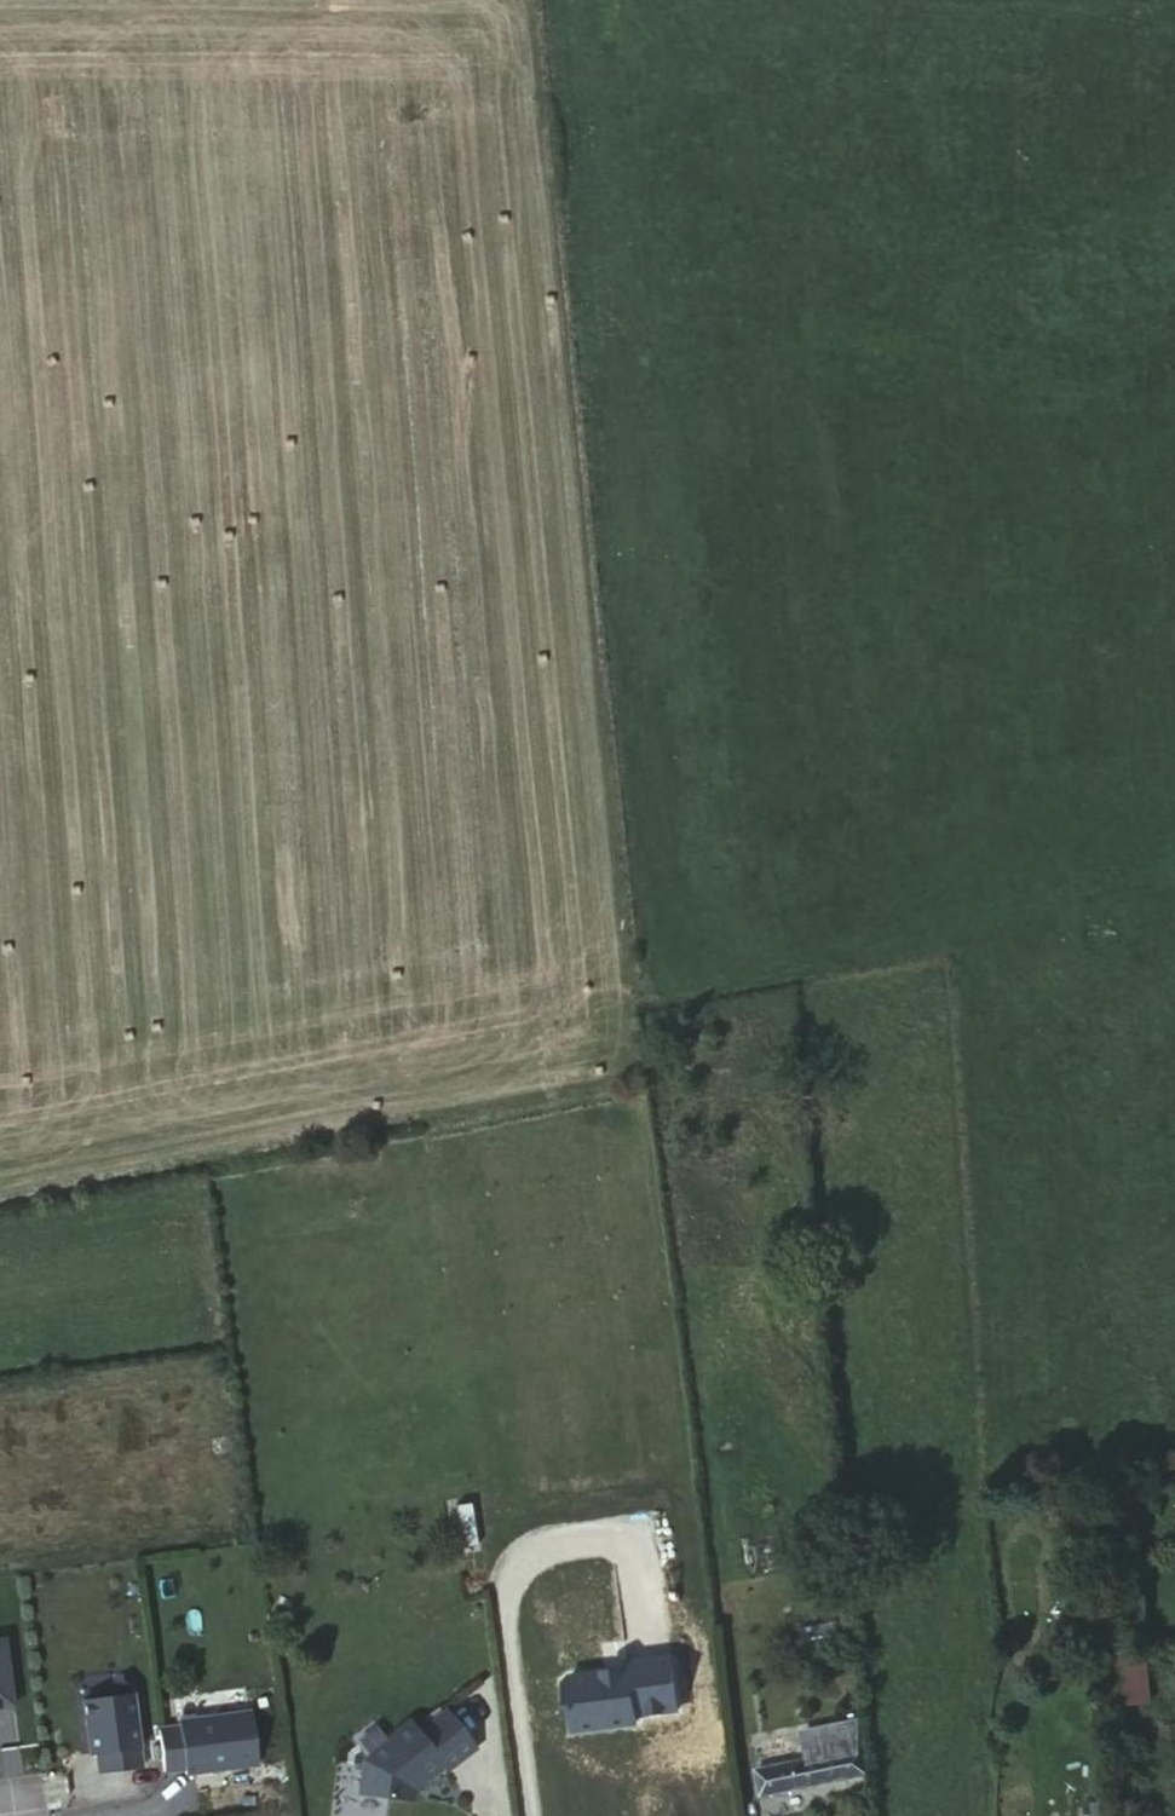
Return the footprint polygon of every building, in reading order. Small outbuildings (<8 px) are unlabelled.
[(8,1654),(0,1655),(0,1724),(18,1721),(8,1654)] [(1143,1661),(1090,1671),(1097,1707),(1149,1698),(1143,1661)] [(101,1784),(143,1778),(133,1704),(84,1711),(92,1766),(98,1765),(101,1784)] [(390,1737),(364,1758),(362,1794),(417,1796),(417,1779),(422,1780),(440,1761),(446,1766),(475,1742),(445,1705),(416,1728),(408,1717),(388,1733),(390,1737)] [(185,1778),(185,1783),(258,1772),(250,1720),(157,1733),(164,1781),(185,1778)] [(761,1798),(868,1771),(865,1728),(751,1757),(761,1798)]
